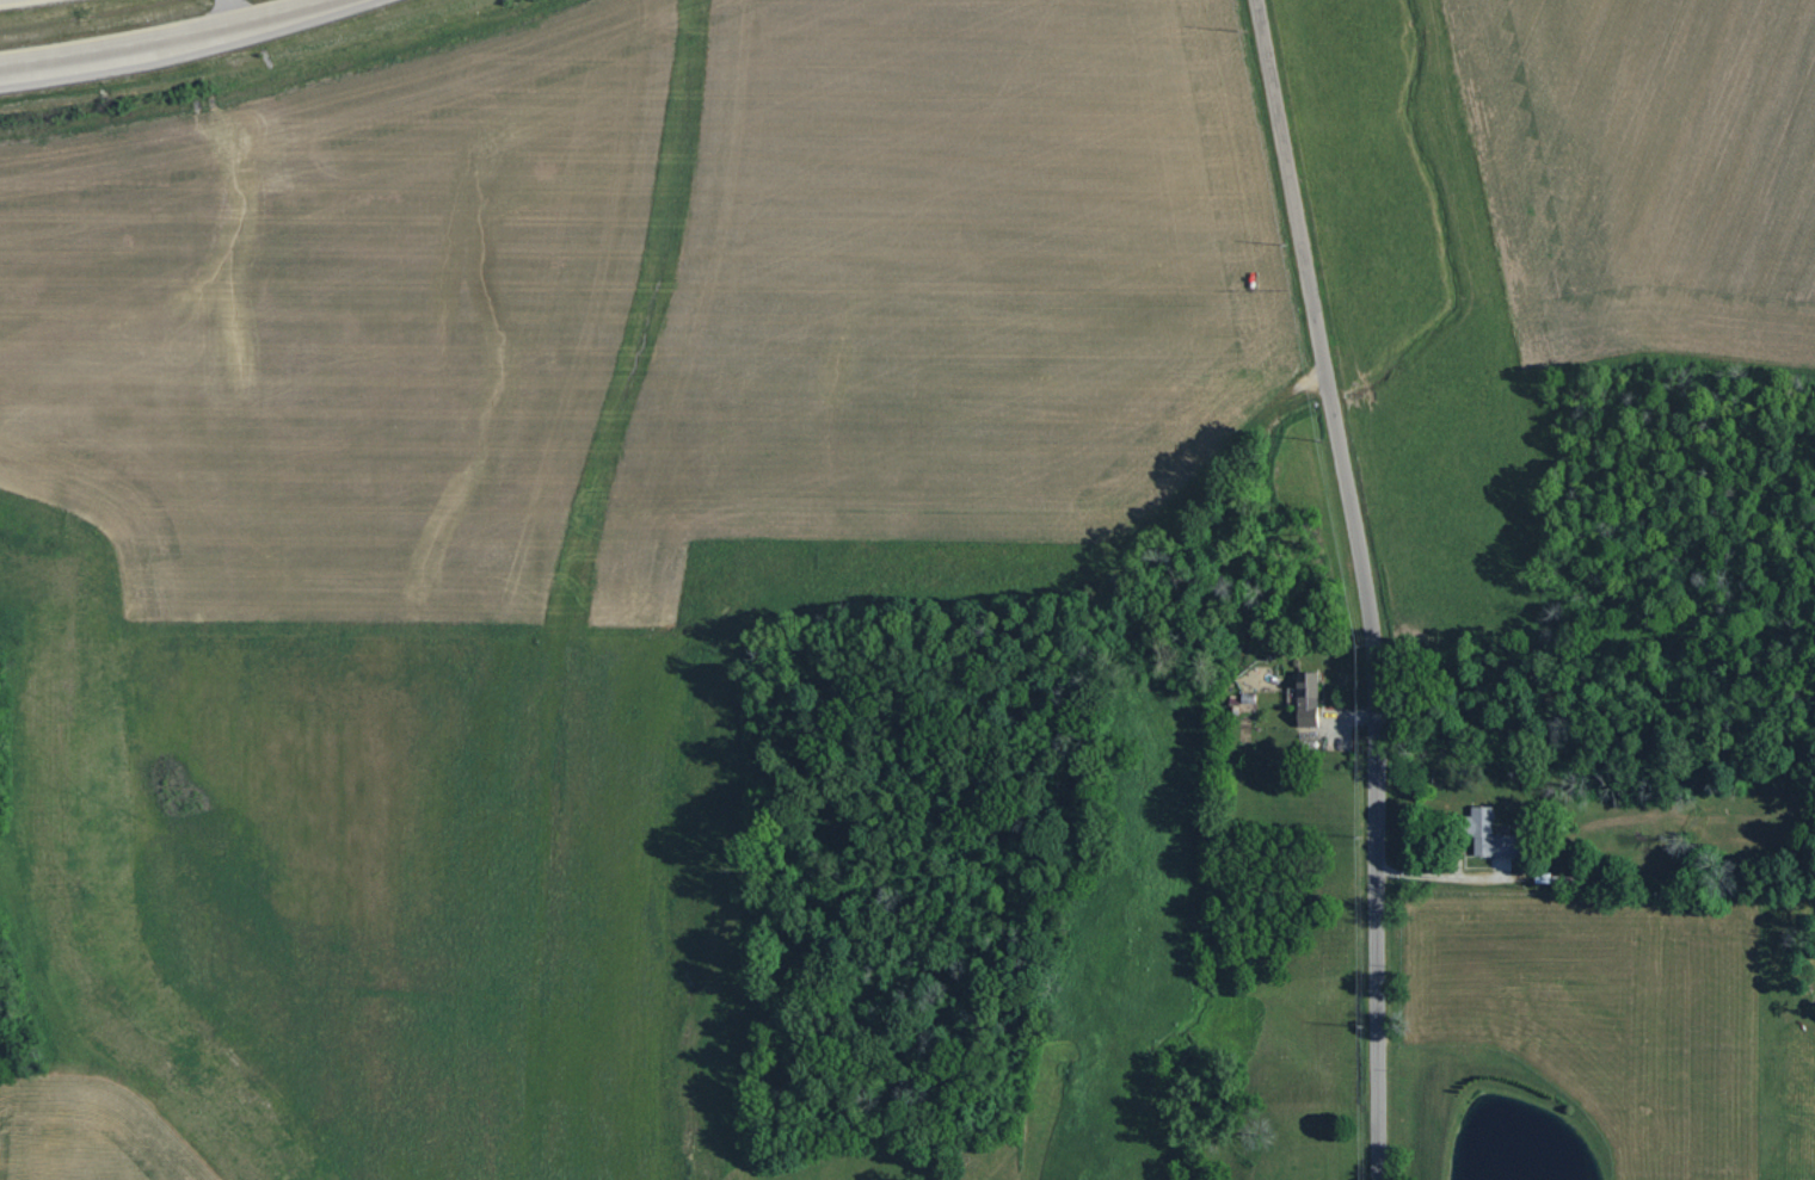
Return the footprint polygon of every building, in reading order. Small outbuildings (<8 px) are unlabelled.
[(1317,671),(1297,670),(1295,725),(1316,726),(1317,671)] [(1470,855),(1518,856),(1518,835),(1491,834),(1492,806),(1472,805),(1470,855)]
